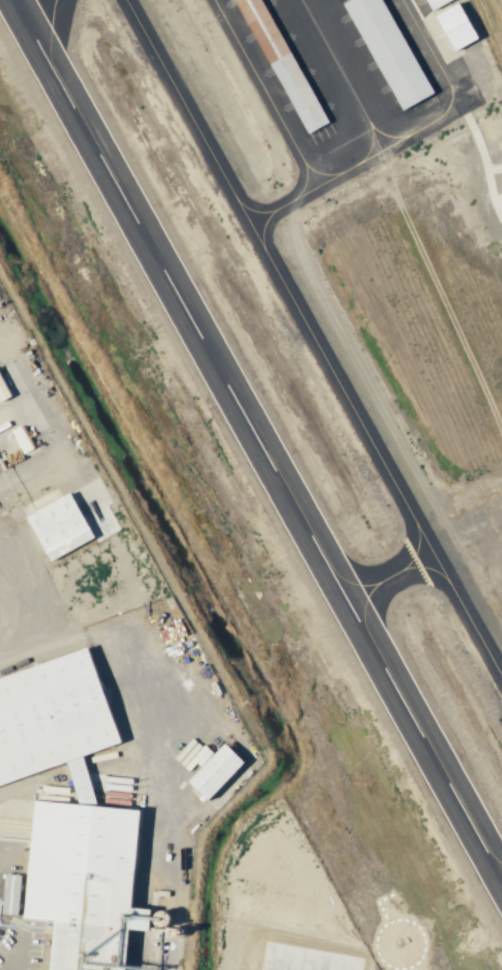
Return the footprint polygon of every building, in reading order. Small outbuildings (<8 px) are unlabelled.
[(387,0),(351,0),(347,2),(405,110),(437,94),(387,0)] [(455,0),(426,0),(432,11),(455,0)] [(457,50),(481,40),(466,3),(442,12),(457,50)] [(30,515),(52,561),(97,539),(75,493),(30,515)] [(72,766),(83,805),(37,801),(21,875),(8,873),(4,915),(59,920),(54,969),(131,969),(135,923),(137,914),(146,810),(101,807),(86,756),(125,745),(97,652),(0,681),(0,787),(72,766)] [(249,762),(229,743),(192,782),(212,801),(249,762)]
